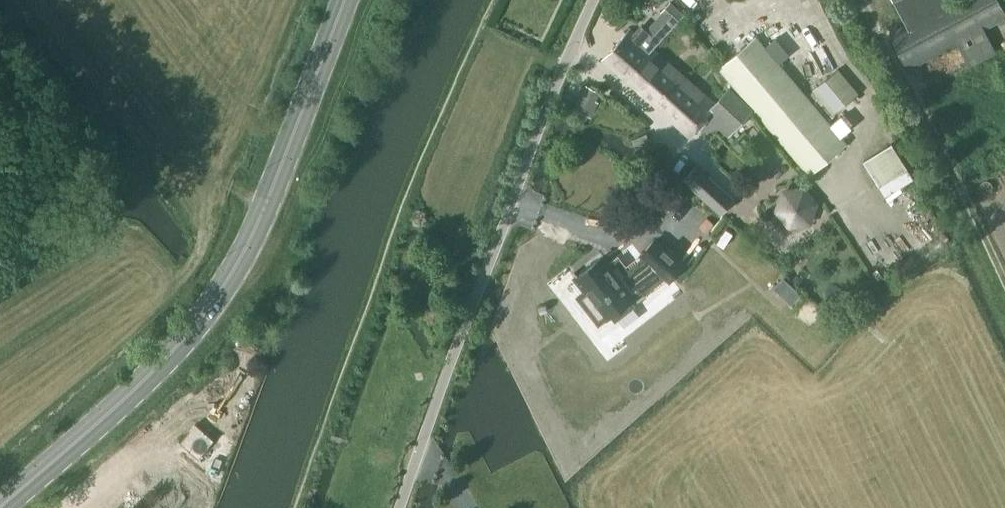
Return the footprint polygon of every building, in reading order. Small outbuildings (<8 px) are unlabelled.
[(984,30),(1004,18),(1004,14),(998,0),(898,0),(893,2),(905,24),(888,33),(907,70),(956,45),(969,67),(995,52),(984,30)] [(651,49),(652,49),(675,23),(674,22),(682,13),(668,2),(660,11),(668,17),(651,36),(641,27),(635,35),(629,29),(603,59),(626,80),(637,68),(639,65),(651,49)] [(808,176),(846,144),(754,36),(718,69),(732,85),(751,110),(808,176)] [(715,104),(652,49),(651,49),(639,65),(637,68),(626,80),(687,134),(704,115),(726,136),(731,130),(751,110),(732,85),(715,104)] [(832,114),(857,94),(837,69),(812,90),(832,114)] [(576,108),(587,113),(597,92),(587,87),(576,108)] [(878,187),(907,169),(891,144),(862,161),(878,187)] [(733,199),(696,165),(683,180),(720,214),(733,199)] [(641,255),(644,258),(627,271),(621,263),(613,269),(603,256),(575,278),(585,291),(577,297),(587,311),(595,304),(606,318),(611,315),(615,320),(633,306),(629,300),(642,291),(639,287),(659,272),(668,281),(683,265),(655,240),(641,255)]
